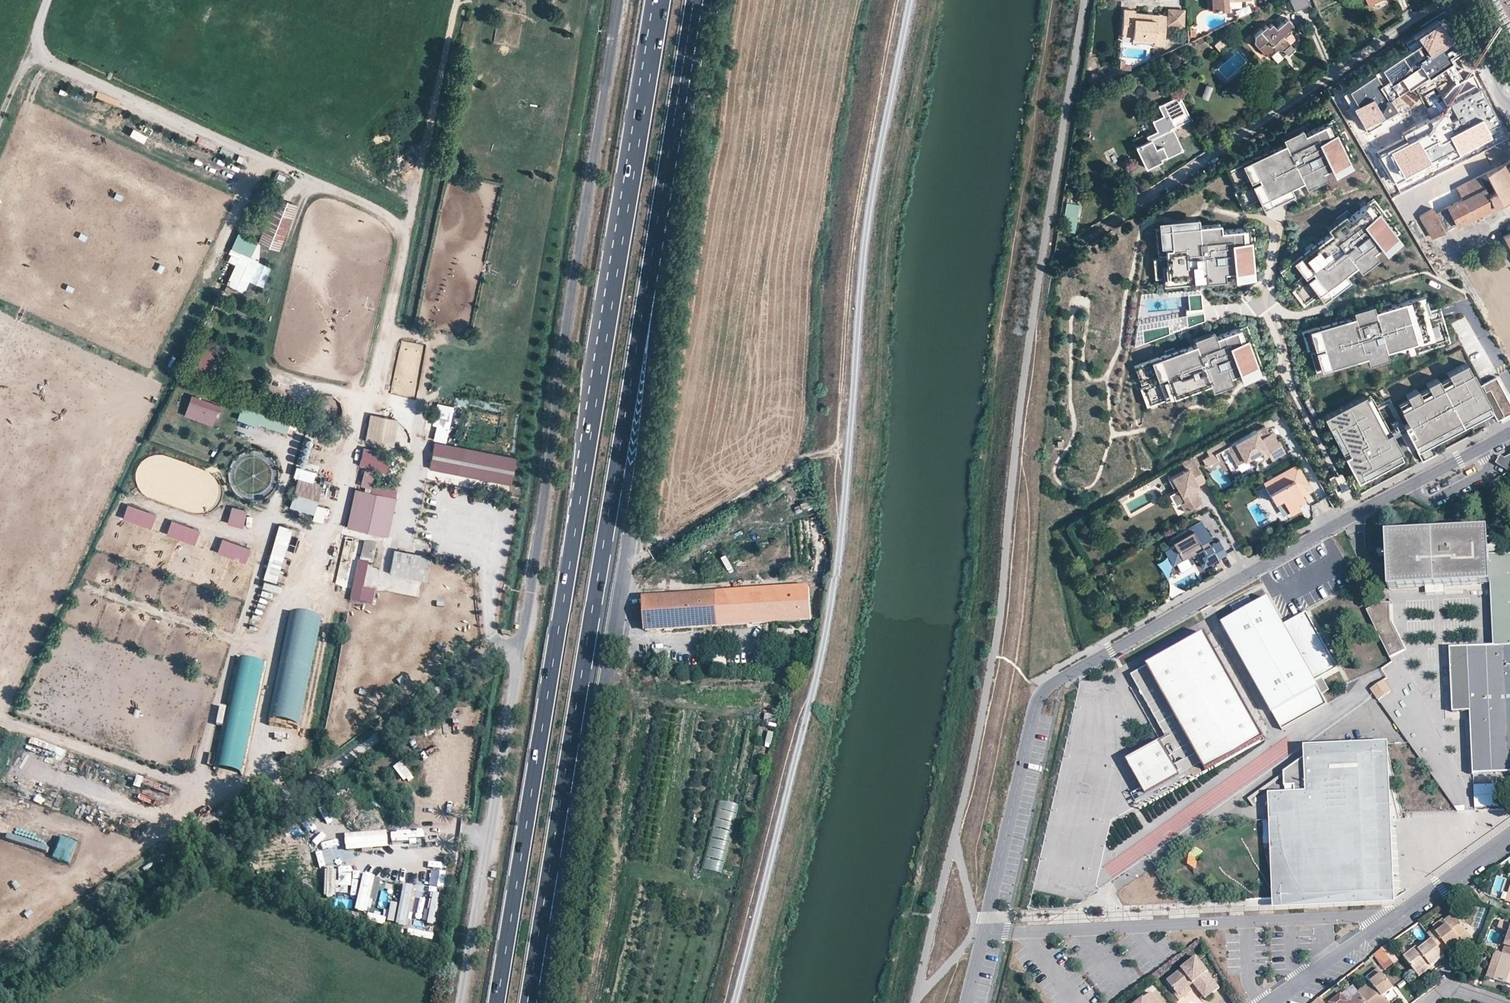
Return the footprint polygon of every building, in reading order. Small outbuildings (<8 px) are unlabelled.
[(1211,9),(1227,8),(1227,0),(1233,0),(1211,0),(1211,9)] [(1307,0),(1289,0),(1294,11),(1309,3),(1307,0)] [(1146,19),(1147,14),(1134,13),(1134,11),(1123,10),(1120,31),(1131,32),(1131,37),(1163,40),(1164,20),(1146,19)] [(1183,12),(1168,12),(1168,27),(1183,27),(1183,12)] [(1253,35),(1252,43),(1262,54),(1270,55),(1276,50),(1274,47),(1277,44),(1282,49),(1282,51),(1289,45),(1284,39),(1290,34),(1287,31),(1291,27),(1291,25),(1286,18),(1275,28),(1272,23),(1267,26),(1265,24),(1253,35)] [(1468,67),(1442,27),(1419,40),(1423,47),(1353,94),(1360,108),(1356,111),(1366,130),(1398,113),(1391,102),(1415,89),(1431,121),(1403,135),(1406,142),(1379,155),(1398,190),(1493,139),(1491,135),(1502,129),(1468,67)] [(1204,83),(1201,95),(1207,97),(1211,85),(1204,83)] [(1185,120),(1175,96),(1156,105),(1161,115),(1149,121),(1154,131),(1142,137),(1145,141),(1134,147),(1144,167),(1160,160),(1158,157),(1163,155),(1164,157),(1181,149),(1173,133),(1170,127),(1185,120)] [(361,136),(371,124),(365,119),(355,130),(361,136)] [(1188,125),(1185,120),(1170,127),(1173,133),(1188,126),(1188,125)] [(1335,130),(1327,134),(1341,163),(1350,160),(1344,148),(1342,149),(1339,142),(1341,141),(1335,130)] [(1327,134),(1326,131),(1308,139),(1288,149),(1255,165),(1262,179),(1264,184),(1270,197),(1272,200),(1306,184),(1309,191),(1317,187),(1314,180),(1325,175),(1343,166),(1341,163),(1327,134)] [(1285,143),(1288,149),(1308,139),(1305,134),(1285,143)] [(1113,148),(1104,153),(1112,167),(1121,162),(1113,148)] [(1456,188),(1461,198),(1445,207),(1441,209),(1434,213),(1431,208),(1417,216),(1431,238),(1478,213),(1492,206),(1509,196),(1509,160),(1456,188)] [(1262,179),(1255,165),(1249,167),(1250,170),(1237,177),(1242,188),(1262,179)] [(1314,180),(1317,187),(1328,181),(1325,175),(1314,180)] [(1251,206),(1270,197),(1264,184),(1258,187),(1259,189),(1246,195),(1251,206)] [(275,194),(257,241),(279,250),(298,203),(275,194)] [(1078,203),(1063,201),(1061,213),(1063,214),(1062,230),(1074,233),(1078,203)] [(1268,218),(1277,217),(1276,204),(1267,204),(1268,218)] [(1495,213),(1492,206),(1478,213),(1482,220),(1495,213)] [(1373,207),(1366,212),(1386,239),(1393,233),(1385,223),(1383,224),(1379,218),(1381,217),(1373,207)] [(1366,212),(1364,210),(1348,222),(1331,235),(1301,257),(1311,270),(1314,275),(1323,286),(1325,289),(1355,266),(1360,272),(1367,266),(1363,260),(1372,253),(1388,241),(1386,239),(1366,212)] [(1327,230),(1331,235),(1348,222),(1344,217),(1327,230)] [(1218,219),(1197,220),(1197,227),(1218,226),(1218,219)] [(1237,229),(1237,226),(1218,226),(1197,227),(1197,220),(1170,221),(1171,228),(1171,244),(1172,248),(1164,249),(1164,251),(1164,257),(1172,257),(1173,275),(1212,273),(1211,266),(1220,266),(1239,265),(1239,262),(1237,229)] [(1171,244),(1171,228),(1165,228),(1165,231),(1158,231),(1159,244),(1171,244)] [(1237,229),(1239,262),(1248,261),(1247,249),(1246,249),(1245,241),(1246,241),(1246,229),(1237,229)] [(233,264),(225,283),(245,291),(264,244),(236,233),(225,260),(233,264)] [(1163,275),(1173,275),(1172,257),(1164,257),(1164,251),(1159,251),(1160,264),(1165,264),(1165,268),(1162,268),(1163,275)] [(1363,260),(1367,266),(1377,259),(1372,253),(1363,260)] [(1311,270),(1301,257),(1296,261),(1298,264),(1286,273),(1294,283),(1311,270)] [(1306,299),(1323,286),(1314,275),(1309,279),(1310,280),(1299,289),(1306,299)] [(1202,294),(1189,296),(1190,311),(1187,311),(1187,315),(1203,313),(1202,294)] [(1419,297),(1413,299),(1420,322),(1435,317),(1434,311),(1425,314),(1419,297)] [(1405,343),(1425,337),(1413,299),(1393,305),(1395,310),(1382,314),(1381,311),(1373,313),(1372,309),(1352,315),(1316,327),(1321,342),(1322,347),(1327,362),(1328,366),(1364,355),(1385,349),(1384,346),(1391,344),(1390,342),(1404,338),(1405,343)] [(1379,305),(1381,311),(1382,314),(1395,310),(1393,305),(1390,306),(1389,302),(1379,305)] [(1352,315),(1372,309),(1370,304),(1350,310),(1352,315)] [(1205,321),(1204,315),(1187,318),(1189,327),(1205,321)] [(1425,337),(1405,343),(1407,349),(1442,338),(1438,323),(1422,327),(1425,337)] [(1321,342),(1316,327),(1310,328),(1311,331),(1307,332),(1311,345),(1321,342)] [(1168,335),(1167,328),(1145,331),(1146,343),(1168,335)] [(1245,328),(1237,332),(1248,363),(1257,359),(1252,347),(1250,348),(1248,341),(1250,340),(1245,328)] [(1306,328),(1301,329),(1304,347),(1310,346),(1306,328)] [(1237,332),(1236,329),(1217,336),(1197,343),(1162,356),(1168,371),(1170,376),(1174,390),(1176,393),(1211,380),(1214,387),(1222,383),(1220,377),(1231,372),(1249,366),(1248,363),(1237,332)] [(1195,337),(1197,343),(1217,336),(1215,329),(1195,337)] [(1390,342),(1391,344),(1393,350),(1403,347),(1402,344),(1405,343),(1404,338),(1390,342)] [(1327,362),(1322,347),(1317,348),(1318,351),(1313,352),(1317,365),(1327,362)] [(1387,355),(1385,349),(1364,355),(1366,362),(1387,355)] [(195,350),(194,365),(208,367),(209,351),(195,350)] [(1168,371),(1162,356),(1156,358),(1157,361),(1143,366),(1148,378),(1168,371)] [(1497,419),(1509,412),(1509,404),(1494,375),(1478,384),(1472,371),(1469,372),(1464,363),(1447,372),(1452,381),(1442,386),(1439,381),(1437,377),(1426,383),(1428,386),(1432,392),(1422,398),(1419,391),(1417,388),(1406,393),(1408,397),(1411,403),(1404,407),(1401,409),(1408,422),(1404,424),(1417,449),(1427,443),(1425,438),(1488,404),(1497,419)] [(1220,377),(1222,383),(1234,379),(1231,372),(1220,377)] [(1442,386),(1452,381),(1449,375),(1439,381),(1442,386)] [(1155,397),(1174,390),(1170,376),(1163,378),(1164,380),(1150,385),(1155,397)] [(1422,398),(1432,392),(1428,386),(1419,391),(1422,398)] [(1369,390),(1363,393),(1382,428),(1387,425),(1369,390)] [(214,412),(218,402),(190,393),(187,403),(214,412)] [(1401,450),(1392,434),(1387,437),(1382,428),(1363,393),(1323,415),(1329,425),(1334,422),(1346,446),(1349,452),(1344,455),(1357,480),(1363,477),(1360,472),(1401,450)] [(1404,407),(1411,403),(1408,397),(1401,401),(1404,407)] [(445,441),(453,405),(439,402),(431,438),(445,441)] [(240,404),(236,418),(294,434),(298,419),(240,404)] [(1425,438),(1427,443),(1491,408),(1488,404),(1425,438)] [(393,442),(394,415),(366,414),(365,441),(393,442)] [(1334,422),(1329,425),(1342,449),(1346,446),(1334,422)] [(1267,432),(1258,437),(1254,430),(1225,447),(1229,454),(1237,450),(1243,460),(1264,448),(1270,459),(1284,452),(1274,434),(1269,436),(1267,432)] [(301,435),(298,464),(308,465),(311,436),(301,435)] [(427,469),(511,483),(516,455),(432,441),(427,469)] [(1243,460),(1237,450),(1229,454),(1235,464),(1243,460)] [(1404,455),(1401,450),(1360,472),(1363,477),(1404,455)] [(1503,458),(1499,456),(1495,463),(1508,472),(1509,471),(1509,455),(1503,458)] [(383,469),(386,461),(376,458),(373,465),(383,469)] [(1204,481),(1194,463),(1167,478),(1171,486),(1174,484),(1183,500),(1179,503),(1184,511),(1201,502),(1192,487),(1191,485),(1194,483),(1196,486),(1204,481)] [(1307,483),(1296,463),(1262,482),(1273,502),(1280,498),(1288,513),(1298,508),(1295,502),(1294,500),(1301,495),(1297,489),(1307,483)] [(312,481),(314,468),(296,465),(289,508),(313,512),(312,516),(323,518),(325,505),(315,504),(319,482),(312,481)] [(364,466),(360,483),(369,485),(373,468),(364,466)] [(1335,491),(1346,486),(1340,471),(1329,476),(1335,491)] [(363,531),(386,536),(396,490),(373,485),(363,531)] [(366,496),(360,494),(357,503),(364,505),(366,496)] [(149,527),(155,513),(126,502),(120,516),(149,527)] [(231,507),(230,513),(244,515),(245,510),(231,507)] [(194,542),(199,528),(169,518),(164,532),(194,542)] [(1171,566),(1188,556),(1185,553),(1191,550),(1193,553),(1197,560),(1212,552),(1216,559),(1226,554),(1218,540),(1202,548),(1199,542),(1209,536),(1200,522),(1169,540),(1172,545),(1162,551),(1171,566)] [(264,577),(278,580),(287,525),(274,523),(264,577)] [(1488,556),(1486,530),(1386,536),(1388,589),(1439,586),(1490,584),(1491,604),(1493,648),(1455,650),(1459,737),(1471,736),(1473,774),(1509,772),(1509,555),(1488,556)] [(243,562),(249,547),(220,536),(215,550),(243,562)] [(381,540),(370,538),(369,547),(379,549),(381,540)] [(393,547),(388,572),(425,580),(430,556),(393,547)] [(1212,552),(1197,560),(1201,567),(1216,559),(1212,552)] [(358,560),(348,599),(372,604),(375,589),(362,586),(368,562),(358,560)] [(419,595),(421,576),(367,570),(365,580),(378,581),(377,590),(419,595)] [(260,586),(274,589),(276,581),(262,578),(260,586)] [(808,585),(641,594),(641,603),(643,631),(650,630),(694,628),(742,625),(773,623),(801,622),(810,621),(808,585)] [(1316,682),(1337,670),(1305,614),(1283,626),(1268,600),(1223,625),(1282,731),(1329,706),(1316,682)] [(1380,603),(1365,610),(1389,658),(1404,651),(1390,623),(1388,603),(1380,603)] [(269,719),(300,724),(320,615),(289,610),(269,719)] [(1264,741),(1205,635),(1131,676),(1166,739),(1126,761),(1146,796),(1201,765),(1206,773),(1264,741)] [(243,773),(263,661),(239,656),(230,707),(218,705),(214,723),(224,725),(216,768),(243,773)] [(1330,677),(1323,681),(1328,690),(1335,686),(1330,677)] [(1381,681),(1370,689),(1378,700),(1389,692),(1381,681)] [(1379,774),(1390,774),(1388,743),(1374,744),(1376,774),(1379,774)] [(1305,898),(1381,895),(1377,815),(1388,814),(1379,774),(1376,774),(1374,744),(1322,746),(1305,758),(1285,772),(1286,787),(1294,786),(1295,793),(1270,794),(1271,820),(1278,819),(1278,826),(1279,834),(1280,841),(1282,849),(1284,856),(1285,861),(1287,866),(1293,878),(1300,889),(1305,898)] [(1305,758),(1322,746),(1305,747),(1305,758)] [(1150,804),(1206,773),(1201,765),(1146,796),(1150,804)] [(1391,814),(1390,774),(1379,774),(1388,814),(1391,814)] [(132,787),(138,788),(141,778),(135,776),(132,787)] [(1497,783),(1474,784),(1475,808),(1498,807),(1497,783)] [(717,800),(705,870),(724,873),(736,803),(717,800)] [(1377,815),(1381,895),(1305,898),(1300,889),(1293,878),(1287,866),(1285,861),(1284,856),(1282,849),(1280,841),(1279,834),(1278,826),(1278,819),(1271,820),(1274,908),(1395,903),(1391,814),(1388,814),(1377,815)] [(1196,868),(1203,849),(1193,846),(1186,865),(1196,868)] [(1440,932),(1437,928),(1429,934),(1433,939),(1444,953),(1450,948),(1451,949),(1457,944),(1462,940),(1461,938),(1470,932),(1455,914),(1446,921),(1449,924),(1440,932)] [(1503,920),(1500,927),(1509,930),(1509,922),(1503,920)] [(1446,921),(1437,928),(1440,932),(1449,924),(1446,921)] [(1474,937),(1470,932),(1461,938),(1462,940),(1457,944),(1459,948),(1474,937)] [(1444,953),(1433,939),(1421,949),(1419,946),(1406,956),(1418,973),(1432,963),(1434,965),(1446,956),(1444,953)] [(1383,948),(1376,953),(1384,962),(1390,957),(1383,948)] [(1503,953),(1497,951),(1489,976),(1495,978),(1503,953)] [(1503,953),(1495,978),(1509,983),(1509,955),(1503,953)] [(1210,973),(1198,957),(1197,958),(1168,981),(1178,993),(1188,986),(1187,984),(1192,980),(1195,984),(1202,993),(1209,987),(1214,994),(1221,989),(1209,973),(1210,973)] [(1434,966),(1434,965),(1432,963),(1418,973),(1420,976),(1434,966)] [(1358,990),(1368,1002),(1388,1002),(1382,996),(1393,987),(1382,972),(1358,990)] [(1195,984),(1192,980),(1187,984),(1188,986),(1178,993),(1180,996),(1195,984)] [(1214,994),(1209,987),(1202,993),(1207,1000),(1214,994)] [(1358,990),(1346,1000),(1341,994),(1329,1002),(1368,1002),(1358,990)] [(1152,992),(1139,1002),(1160,1002),(1152,992)]
